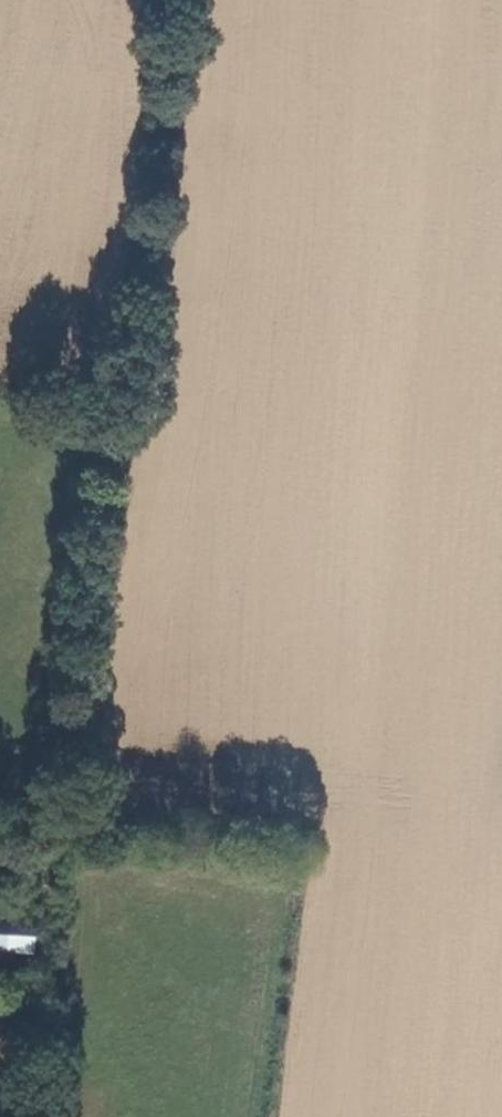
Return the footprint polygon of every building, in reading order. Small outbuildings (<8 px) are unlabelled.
[(0,912),(0,942),(35,945),(38,911),(11,908),(10,913),(0,912)]
